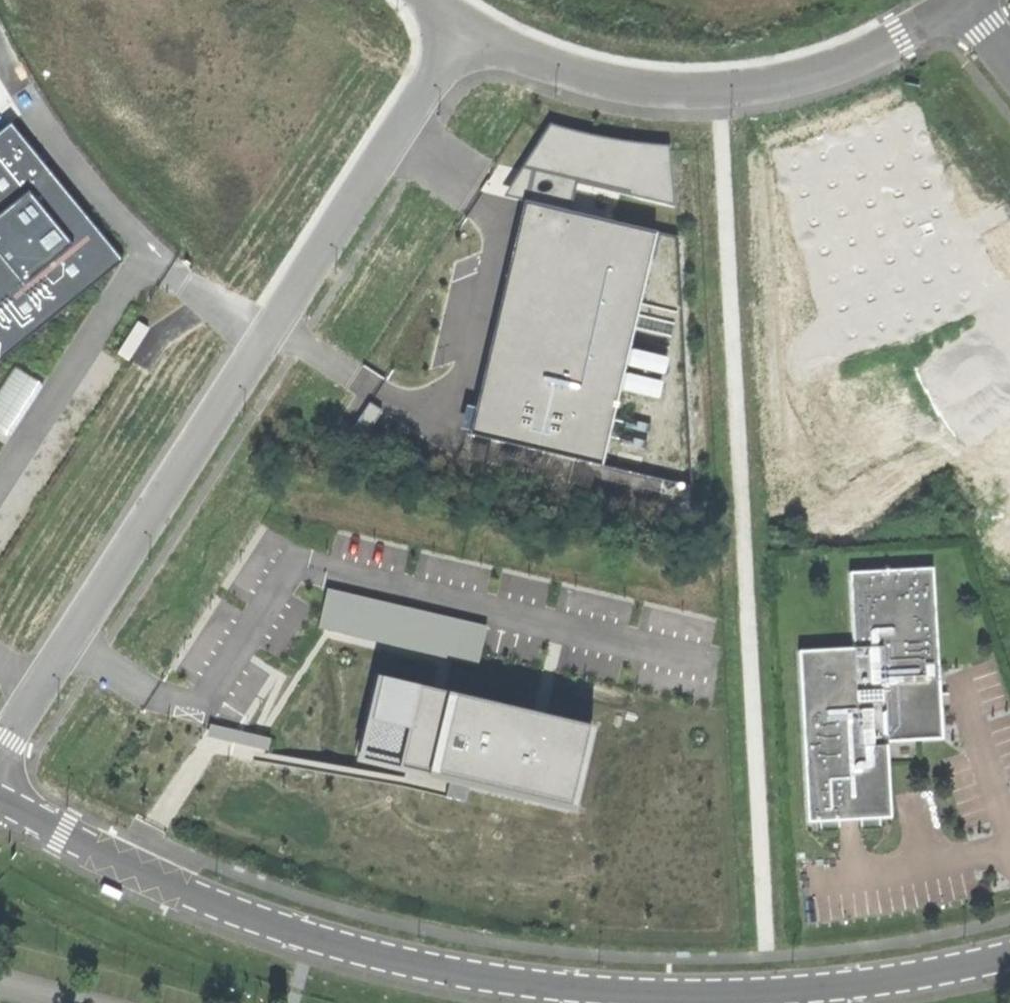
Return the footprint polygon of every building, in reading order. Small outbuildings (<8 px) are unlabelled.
[(122,262),(10,124),(0,132),(0,361),(122,262)] [(552,124),(527,166),(550,173),(560,175),(569,178),(578,180),(675,207),(670,146),(645,147),(552,124)] [(554,211),(560,175),(550,173),(527,166),(507,199),(525,205),(554,211)] [(573,215),(578,180),(569,178),(560,175),(554,211),(564,213),(573,215)] [(525,205),(472,431),(603,460),(657,233),(573,215),(564,213),(554,211),(525,205)] [(942,739),(932,568),(849,573),(854,649),(798,652),(808,822),(820,821),(837,820),(847,820),(860,819),(879,818),(891,817),(887,742),(942,739)] [(484,625),(322,588),(313,628),(475,665),(484,625)] [(377,676),(358,761),(468,787),(569,809),(589,728),(438,691),(377,676)] [(880,828),(879,818),(860,819),(860,829),(880,828)] [(838,830),(837,820),(820,821),(821,831),(838,830)] [(123,895),(125,892),(107,881),(103,888),(116,896),(121,899),(123,895)]
